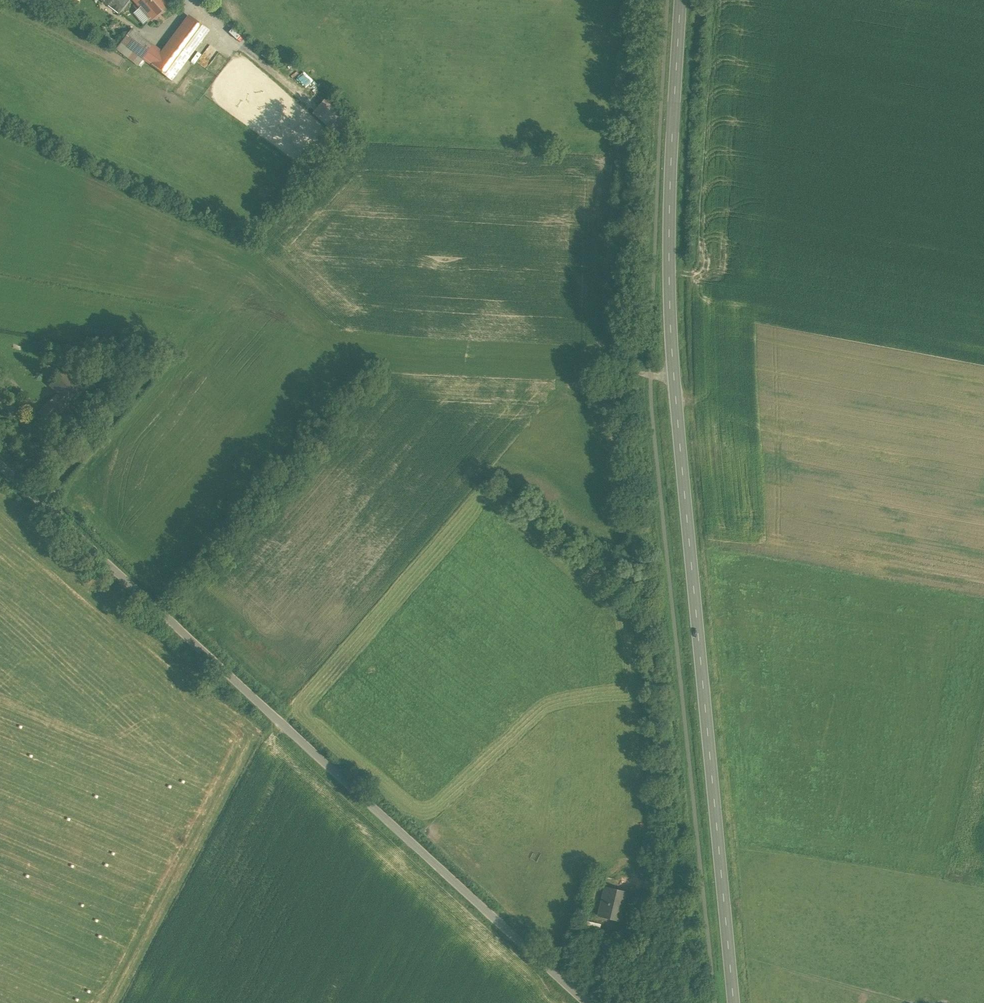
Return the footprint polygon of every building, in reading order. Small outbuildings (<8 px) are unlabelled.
[(120,13),(130,0),(102,0),(120,13)] [(151,20),(167,7),(161,0),(133,0),(151,20)] [(162,52),(131,29),(121,42),(171,79),(208,31),(189,16),(162,52)] [(314,112),(339,135),(347,125),(344,122),(347,118),(326,98),(314,112)] [(56,390),(50,397),(60,407),(67,399),(70,402),(83,388),(64,370),(50,385),(56,390)] [(630,892),(607,887),(600,916),(623,922),(630,892)]
